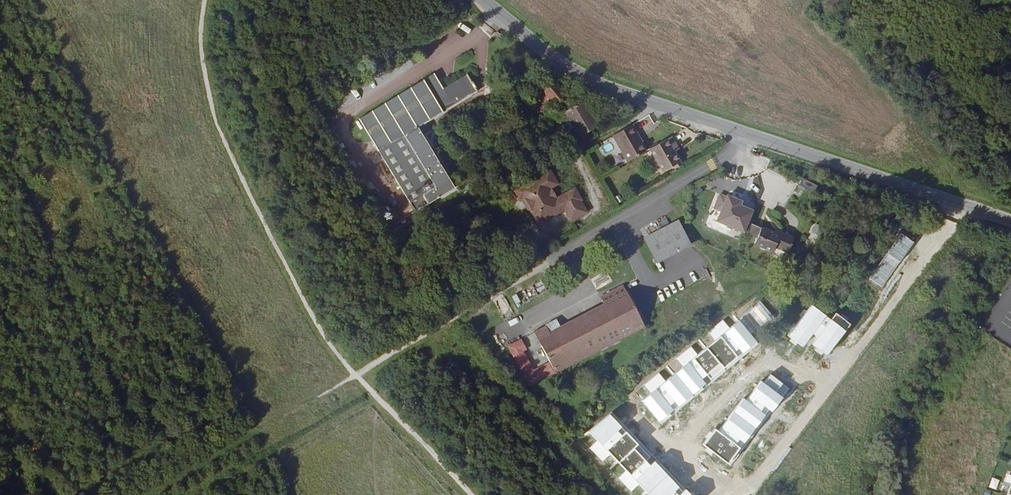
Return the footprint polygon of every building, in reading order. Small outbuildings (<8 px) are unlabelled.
[(521,63),(518,67),(524,72),(528,68),(521,63)] [(532,74),(539,70),(537,65),(529,70),(532,74)] [(362,118),(386,159),(414,143),(426,137),(420,127),(480,91),(478,87),(480,86),(477,81),(474,82),(467,72),(444,87),(436,74),(362,118)] [(539,82),(544,88),(555,80),(550,74),(539,82)] [(555,80),(544,88),(530,100),(542,115),(568,94),(556,79),(555,80)] [(599,123),(584,98),(565,109),(580,134),(599,123)] [(639,135),(631,122),(612,134),(621,151),(626,160),(645,149),(640,141),(637,136),(639,135)] [(675,143),(670,135),(648,148),(661,170),(672,164),(679,160),(673,150),(670,145),(675,143)] [(414,143),(443,194),(455,188),(426,137),(414,143)] [(414,143),(386,159),(416,210),(443,194),(414,143)] [(619,164),(626,160),(621,151),(614,155),(619,164)] [(548,168),(512,190),(518,200),(520,199),(523,198),(529,210),(527,211),(540,232),(550,227),(546,219),(562,209),(569,221),(585,211),(579,200),(580,199),(573,188),(556,198),(552,191),(548,193),(547,190),(550,187),(555,185),(551,178),(553,176),(548,168)] [(799,185),(814,190),(817,182),(802,177),(799,185)] [(743,204),(745,200),(719,191),(709,219),(756,235),(759,226),(750,222),(755,208),(743,204)] [(523,198),(520,199),(527,211),(529,210),(523,198)] [(644,237),(657,261),(691,243),(678,219),(644,237)] [(763,225),(755,243),(774,250),(776,247),(788,252),(794,236),(776,228),(775,230),(763,225)] [(389,239),(393,246),(398,243),(394,236),(389,239)] [(549,361),(555,373),(645,325),(623,284),(600,296),(603,302),(548,331),(546,325),(534,332),(549,361)] [(527,349),(521,339),(507,346),(529,387),(555,373),(549,361),(534,369),(523,351),(527,349)] [(1008,475),(1001,494),(1010,494),(1010,476),(1008,475)]
